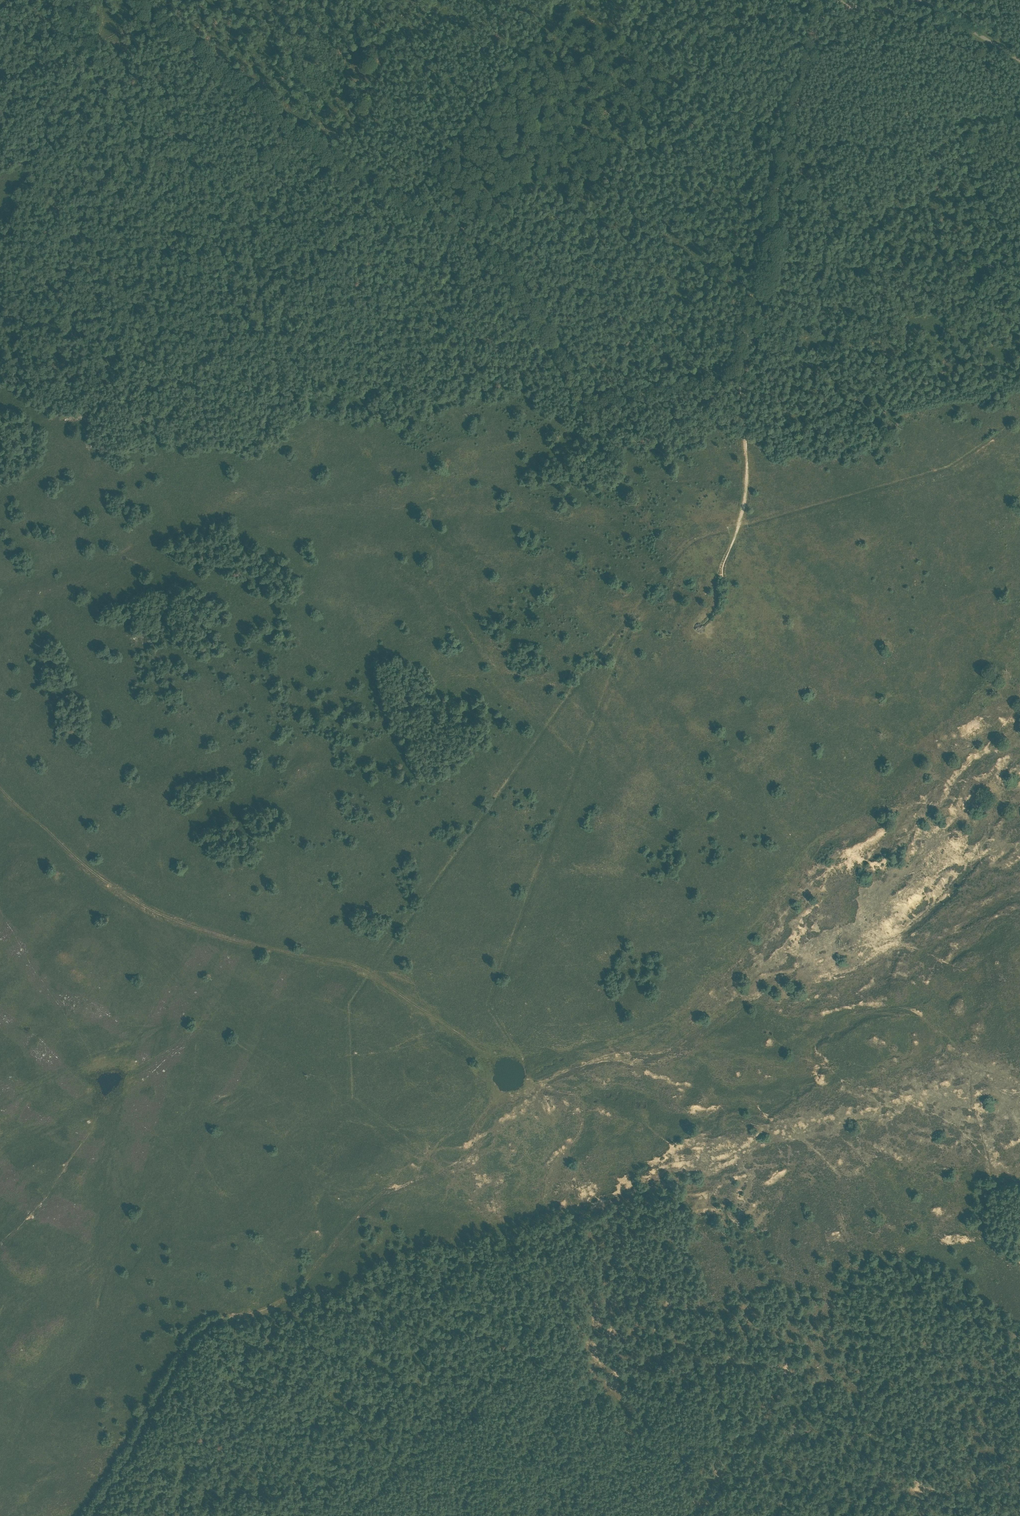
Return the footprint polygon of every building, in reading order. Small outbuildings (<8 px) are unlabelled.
[(703,625),(701,624),(700,623),(698,623),(697,623),(696,624),(695,625),(695,626),(695,627),(695,629),(696,630),(697,631),(698,632),(700,633),(702,633),(703,632),(704,631),(705,630),(705,628),(704,627),(703,625)]
